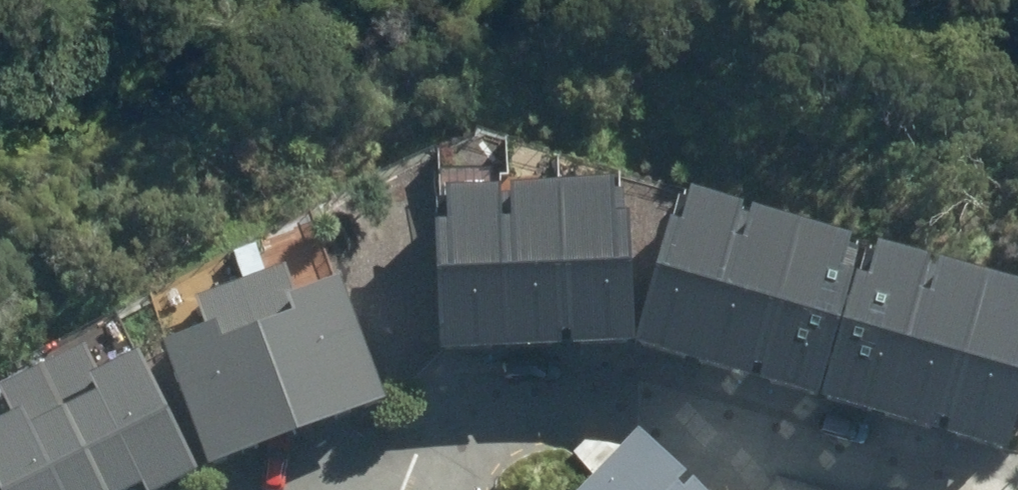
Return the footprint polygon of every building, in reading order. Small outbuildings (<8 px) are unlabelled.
[(618,212),(550,213),(553,352),(620,351),(618,212)] [(550,213),(484,215),(487,352),(553,352),(550,213)] [(484,215),(425,215),(426,354),(487,352),(484,215)] [(730,240),(670,224),(636,347),(697,363),(730,240)] [(754,380),(790,257),(730,240),(697,363),(754,380)] [(811,397),(847,274),(790,257),(754,380),(811,397)] [(824,401),(882,417),(918,294),(858,276),(824,401)] [(375,410),(329,288),(235,324),(282,446),(375,410)] [(882,417),(937,433),(973,310),(918,294),(882,417)] [(995,450),(1017,370),(1017,323),(973,310),(937,433),(995,450)] [(282,446),(235,324),(151,355),(199,478),(282,446)] [(126,372),(48,411),(88,489),(169,489),(184,482),(126,372)] [(48,411),(0,435),(0,489),(88,489),(48,411)] [(636,448),(596,489),(680,489),(636,448)]
